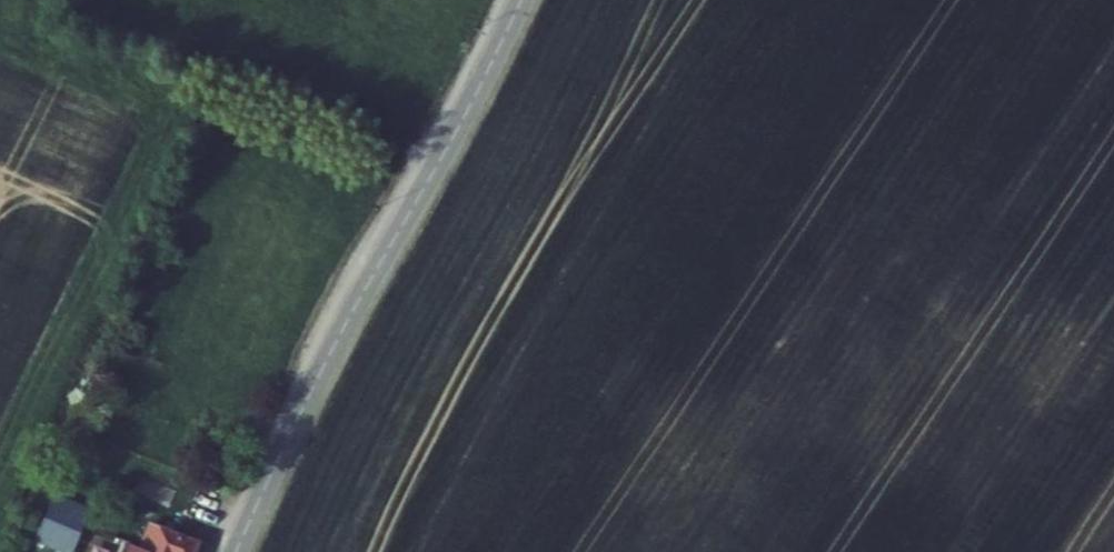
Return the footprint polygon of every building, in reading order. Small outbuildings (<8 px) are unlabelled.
[(65,541),(74,521),(39,506),(30,527),(65,541)] [(65,541),(30,527),(22,548),(31,551),(60,551),(65,541)] [(140,535),(132,551),(178,551),(140,535)]
